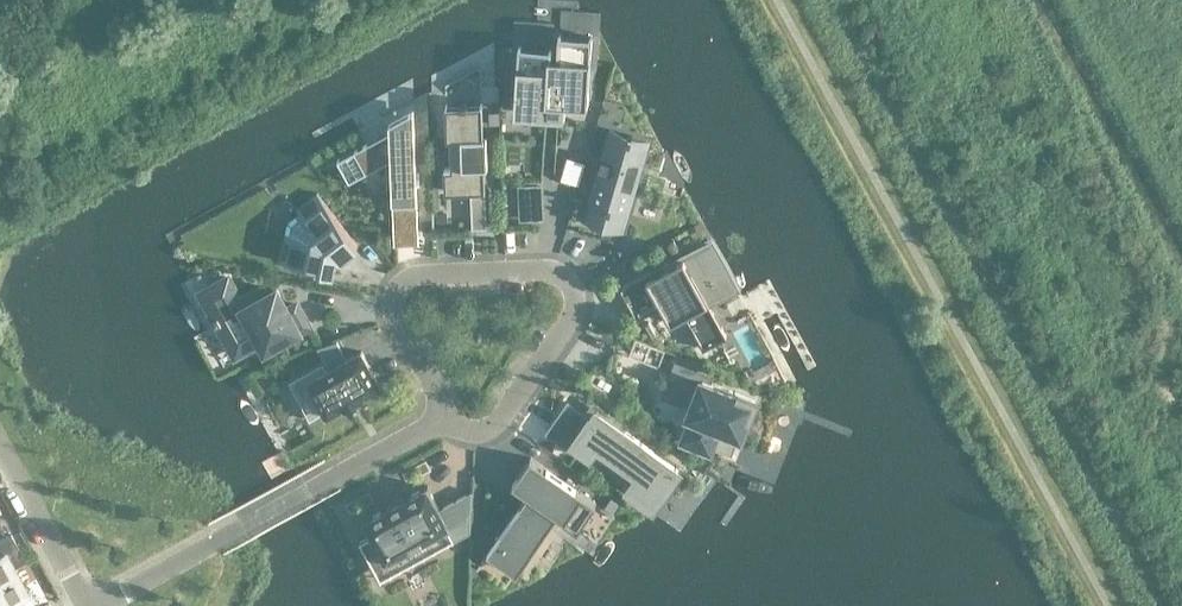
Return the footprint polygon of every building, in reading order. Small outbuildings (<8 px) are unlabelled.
[(518,43),(514,109),(564,112),(564,98),(587,99),(591,33),(558,31),(557,51),(550,51),(551,45),(518,43)] [(509,74),(498,74),(498,86),(509,85),(509,74)] [(459,101),(445,102),(446,135),(450,135),(451,164),(443,164),(444,188),(469,187),(471,225),(486,225),(483,162),(487,162),(486,133),(482,133),(481,101),(466,101),(466,99),(459,99),(459,101)] [(416,104),(418,123),(437,121),(435,102),(416,104)] [(389,129),(336,157),(348,179),(390,156),(392,214),(417,213),(416,182),(418,182),(417,169),(415,170),(413,105),(388,118),(389,129)] [(599,164),(590,198),(605,202),(605,204),(609,205),(610,204),(625,208),(646,139),(630,134),(631,132),(626,131),(625,133),(610,128),(602,155),(601,154),(600,156),(602,156),(600,163),(598,163),(598,164),(599,164)] [(296,206),(300,210),(289,219),(281,257),(333,268),(337,250),(341,253),(356,241),(316,190),(296,206)] [(665,258),(618,284),(635,315),(660,302),(670,319),(684,312),(702,346),(725,333),(707,299),(737,282),(713,238),(668,263),(665,258)] [(227,275),(200,289),(214,314),(212,315),(216,322),(218,321),(231,346),(257,332),(264,346),(307,322),(296,301),(286,306),(276,286),(261,294),(257,287),(251,290),(252,293),(246,296),(245,293),(239,297),(227,275)] [(335,338),(317,345),(323,356),(328,366),(344,356),(335,338)] [(362,391),(362,390),(379,381),(360,348),(344,356),(328,366),(323,356),(303,367),(317,393),(300,402),(309,417),(325,408),(326,410),(343,401),(343,402),(362,391)] [(700,377),(675,367),(669,382),(694,392),(687,410),(691,412),(683,433),(709,444),(718,422),(740,431),(754,396),(701,375),(700,377)] [(567,399),(546,429),(570,445),(573,440),(589,452),(596,442),(636,471),(627,485),(652,502),(660,490),(663,491),(680,466),(595,407),(589,415),(567,399)] [(511,480),(527,491),(487,549),(516,569),(556,511),(577,526),(595,499),(574,485),(575,484),(546,463),(545,464),(529,454),(528,455),(529,456),(513,479),(512,478),(511,480)] [(387,556),(446,524),(453,536),(468,528),(470,489),(439,506),(427,485),(428,485),(426,482),(424,484),(404,495),(386,505),(366,516),(365,516),(363,517),(364,519),(365,519),(384,555),(385,557),(387,556)] [(9,530),(0,535),(0,598),(23,586),(11,564),(24,557),(9,530)]
